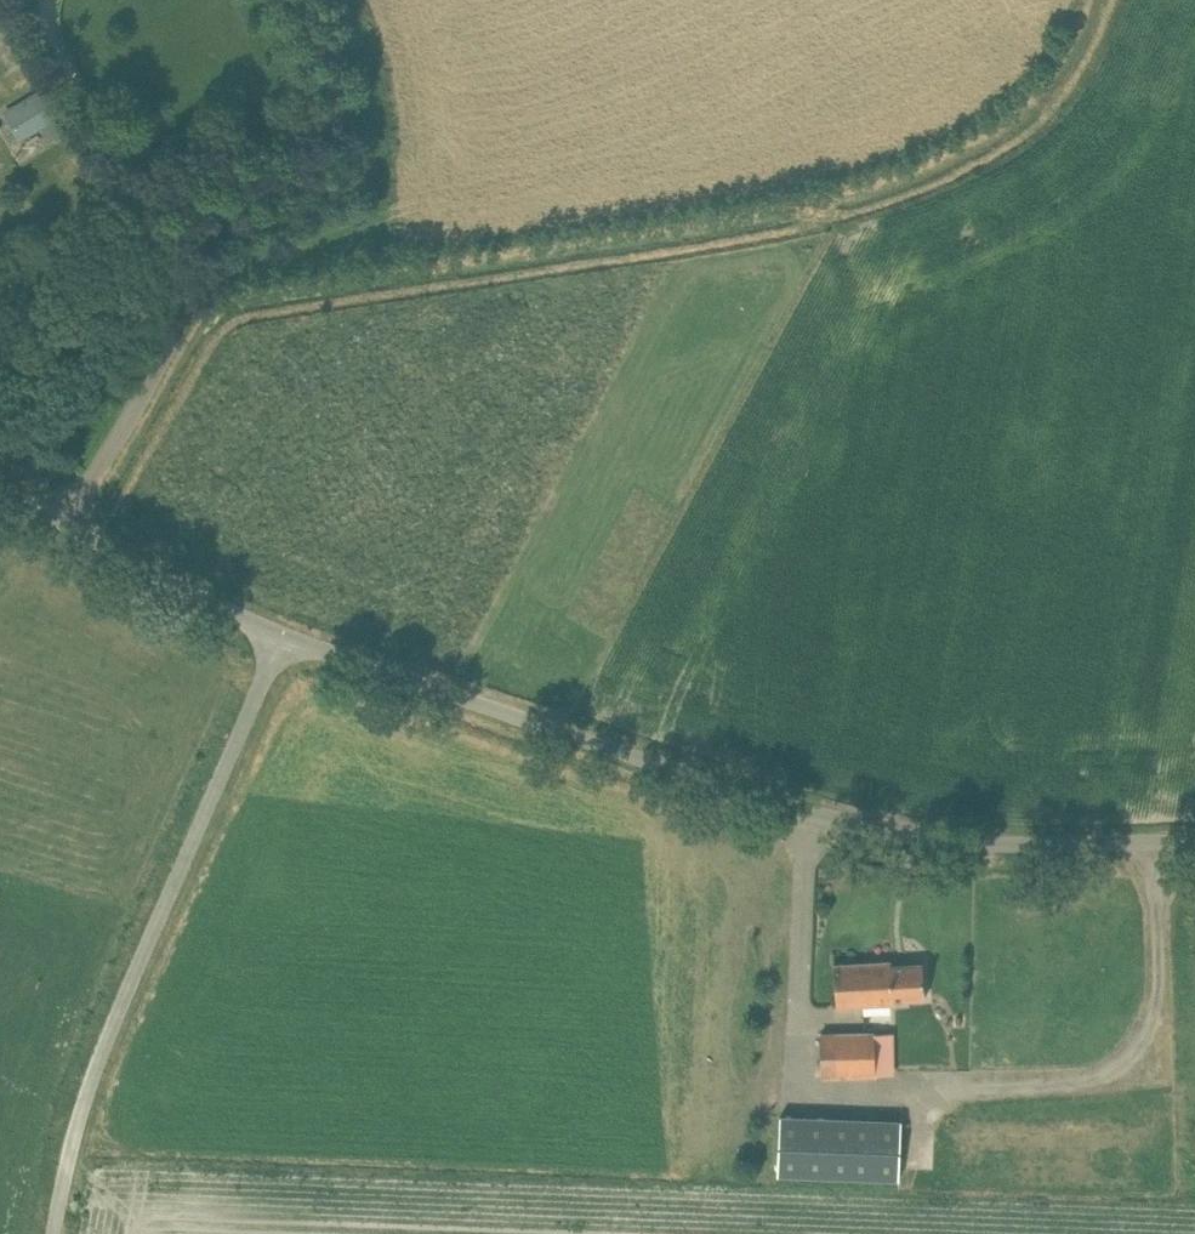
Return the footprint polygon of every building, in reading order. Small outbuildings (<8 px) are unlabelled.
[(32,97),(6,112),(18,133),(44,118),(32,97)] [(834,963),(837,1005),(893,1002),(892,997),(925,995),(923,962),(892,964),(892,960),(834,963)] [(820,1033),(822,1077),(876,1075),(876,1033),(820,1033)] [(902,1176),(904,1115),(782,1112),(780,1173),(902,1176)]
